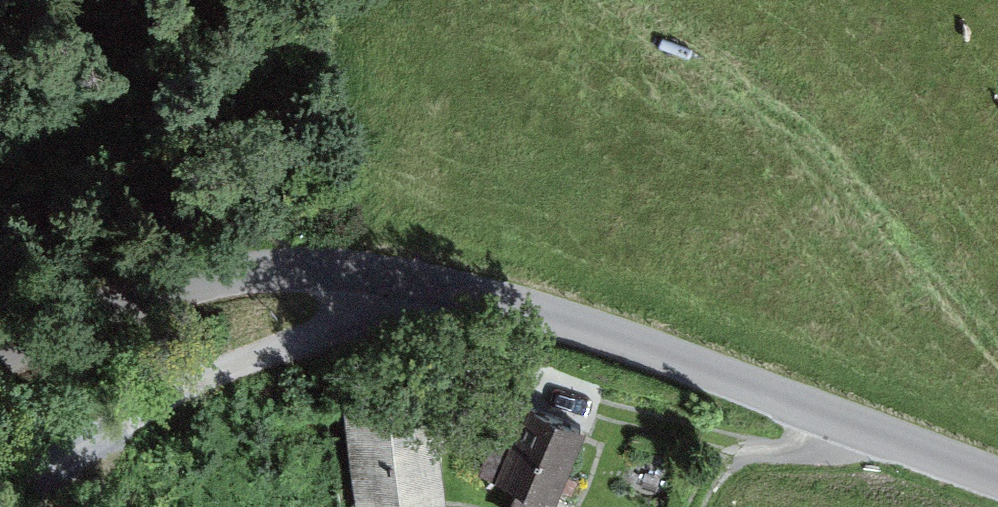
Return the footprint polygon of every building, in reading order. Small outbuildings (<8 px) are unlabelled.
[(471,506),(474,506),(575,506),(606,440),(499,390),(478,435),(500,445),(471,506)] [(338,412),(353,506),(422,506),(406,401),(338,412)]
